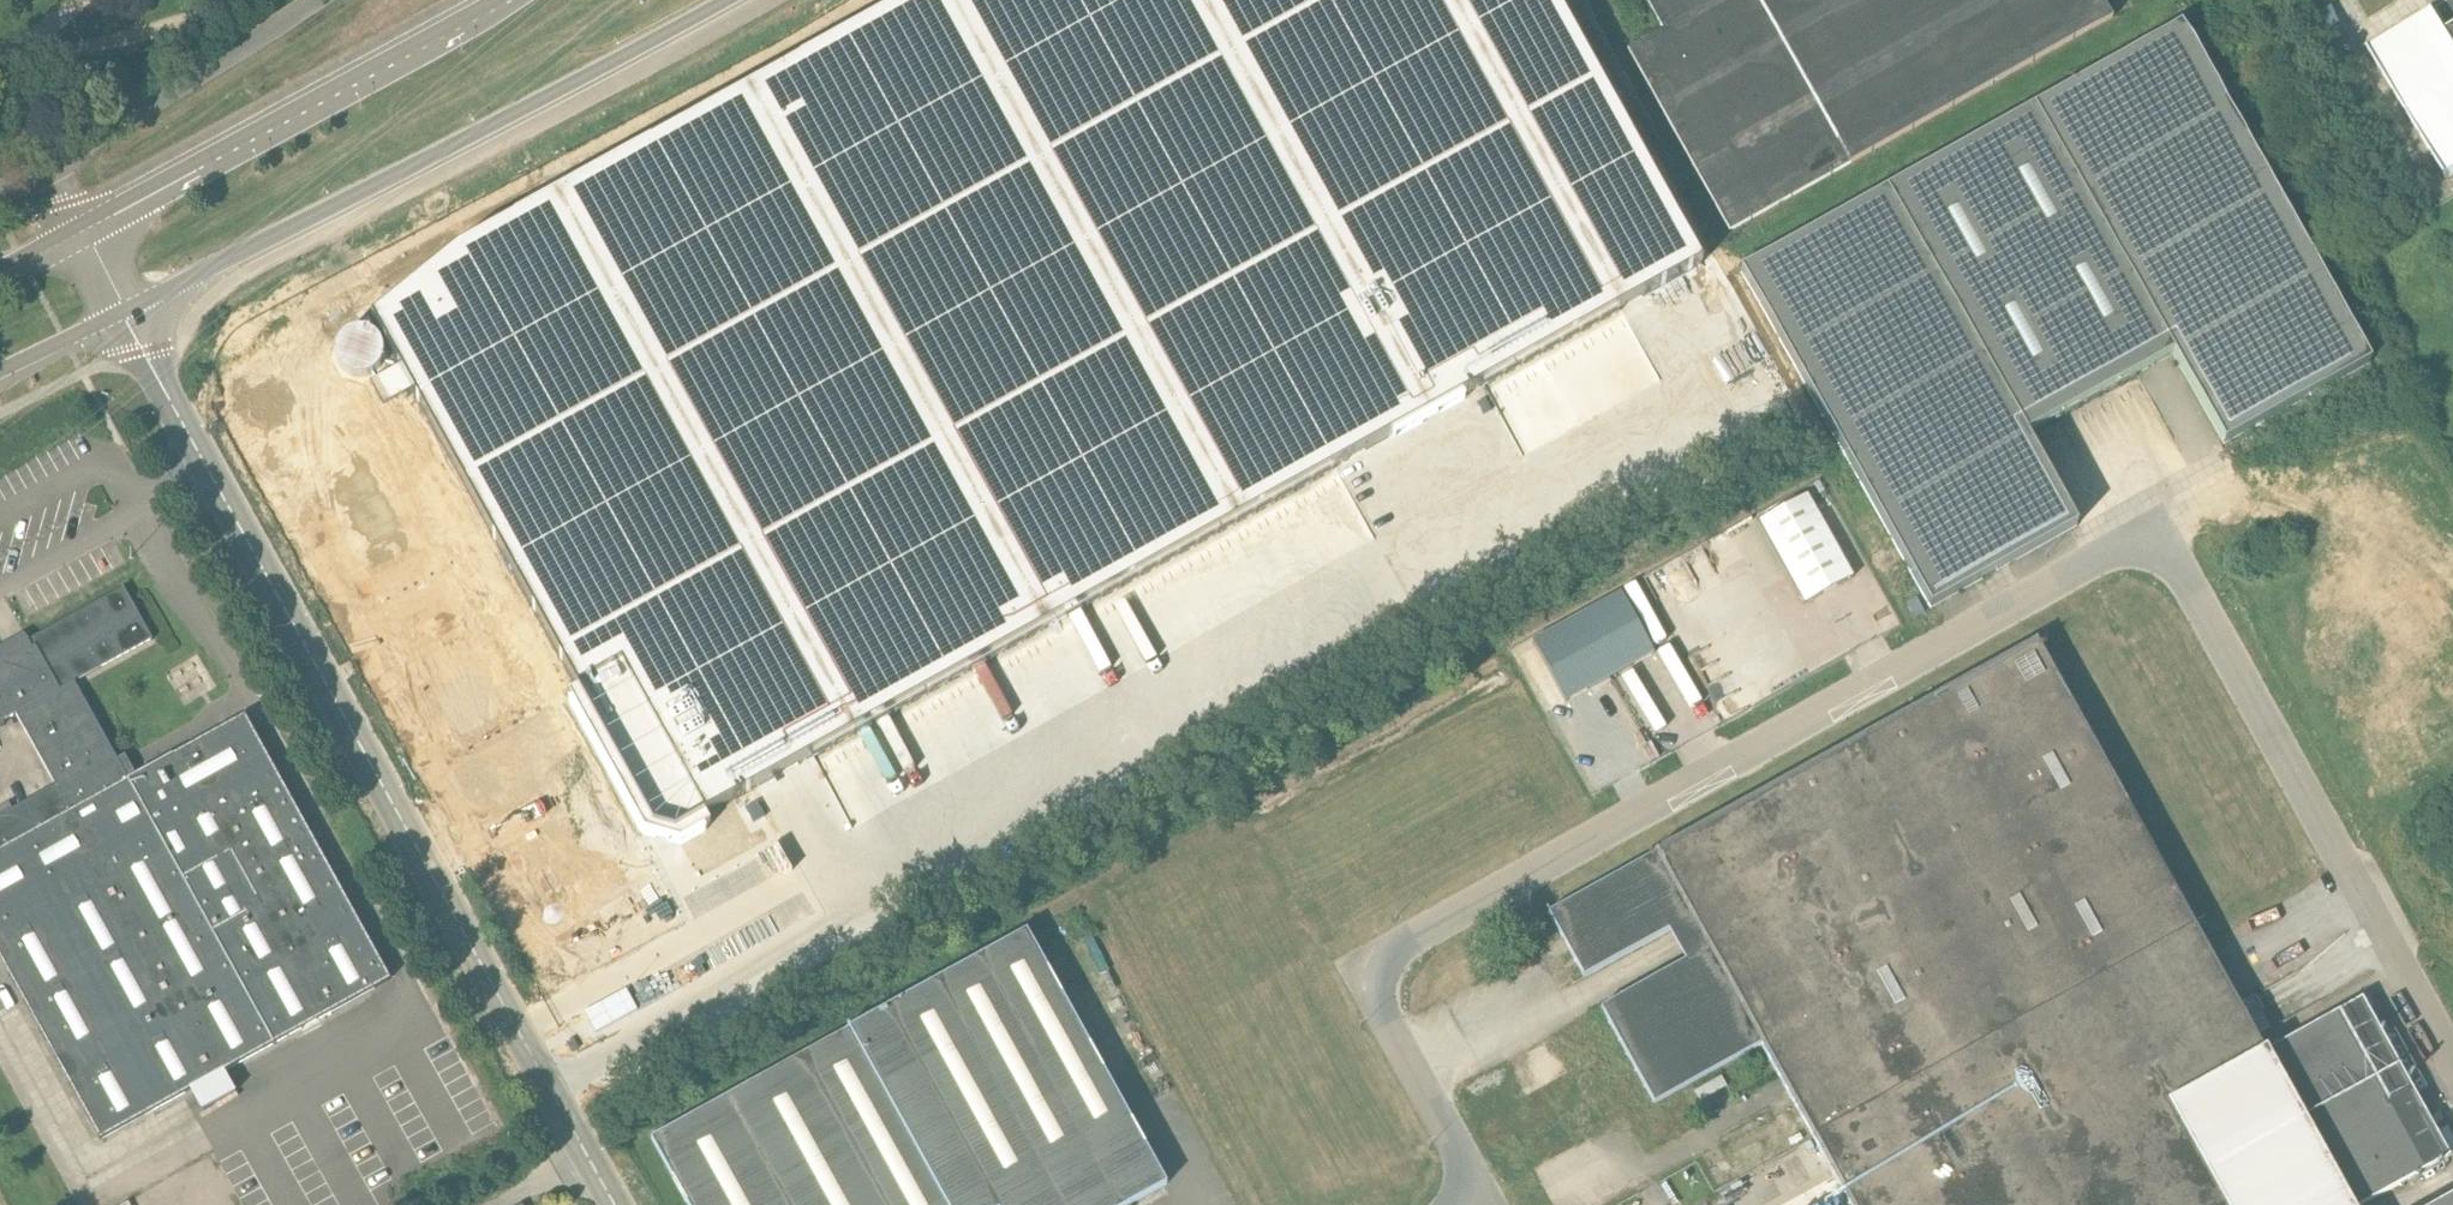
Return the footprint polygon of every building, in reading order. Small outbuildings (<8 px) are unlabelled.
[(375,322),(578,690),(566,696),(642,834),(682,845),(714,828),(707,815),(1702,265),(1554,0),(935,0),(375,322)] [(1663,30),(1628,50),(1729,232),(2113,18),(2103,0),(1646,0),(1663,30)] [(2437,12),(2450,32),(2448,33),(2452,42),(2452,2),(2437,12)] [(2369,54),(2445,177),(2452,173),(2452,50),(2432,15),(2369,54)] [(2372,363),(2182,24),(1741,270),(1931,609),(2078,527),(2028,437),(2174,355),(2225,445),(2372,363)] [(383,406),(411,391),(398,367),(370,383),(383,406)] [(1758,519),(1804,602),(1852,576),(1806,493),(1758,519)] [(152,641),(123,589),(26,642),(30,649),(12,659),(6,649),(0,652),(0,727),(4,726),(2,723),(15,716),(54,786),(0,817),(0,958),(100,1139),(390,978),(244,717),(128,780),(75,683),(152,641)] [(1566,702),(1654,654),(1622,594),(1533,643),(1566,702)] [(1849,1204),(1992,1204),(2266,1052),(2143,831),(2038,642),(1549,913),(1585,978),(1691,919),(1708,948),(1601,1008),(1655,1104),(1762,1045),(1778,1075),(1849,1204)] [(1028,931),(852,1028),(850,1025),(849,1026),(850,1029),(652,1138),(689,1204),(1131,1204),(1168,1184),(1028,931)] [(660,984),(616,1003),(626,1026),(613,1032),(627,1066),(684,1042),(660,984)] [(2449,1156),(2362,1000),(2266,1052),(1992,1204),(2361,1204),(2449,1156)]
